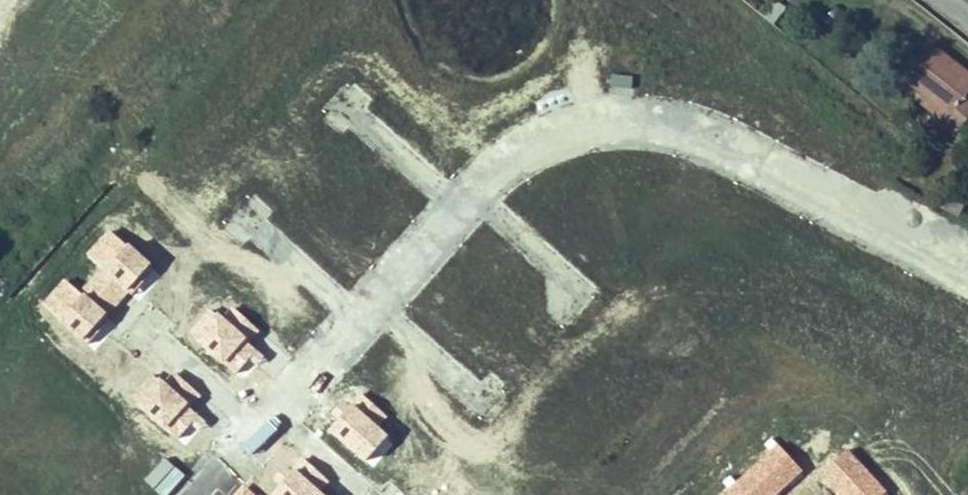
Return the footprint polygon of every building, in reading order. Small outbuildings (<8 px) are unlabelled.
[(927,44),(902,76),(901,78),(925,98),(945,114),(940,119),(954,130),(967,113),(967,100),(962,95),(967,87),(967,75),(927,44)] [(945,114),(925,98),(920,103),(940,119),(945,114)] [(951,211),(959,201),(947,193),(936,205),(951,211)]
